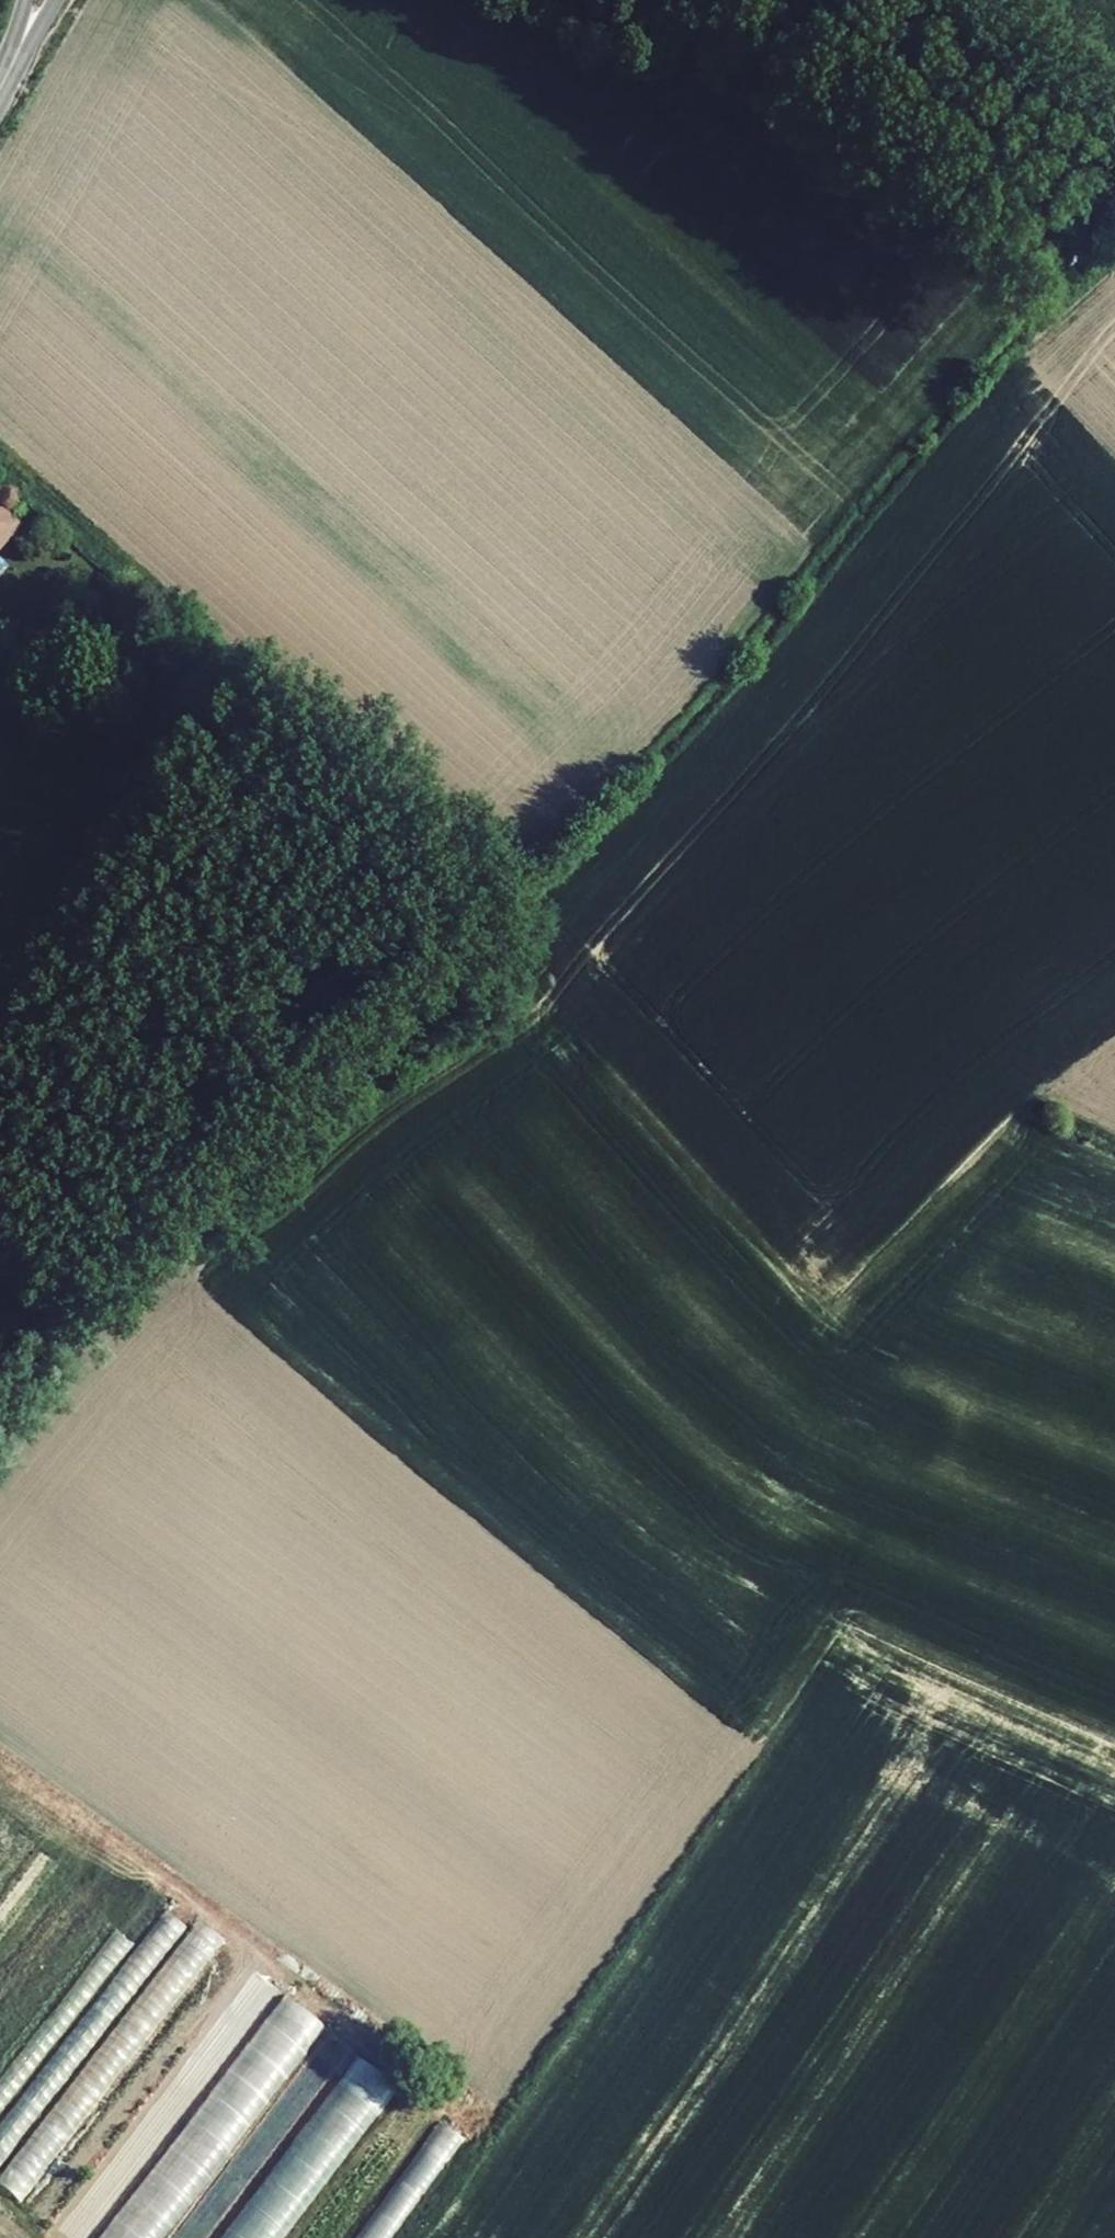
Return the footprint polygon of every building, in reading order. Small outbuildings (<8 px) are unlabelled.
[(0,495),(0,523),(13,508),(0,495)] [(322,2022),(279,1991),(103,2237),(168,2237),(322,2022)] [(220,2237),(283,2237),(396,2084),(355,2054),(220,2237)] [(439,2121),(399,2180),(421,2195),(462,2137),(439,2121)]
